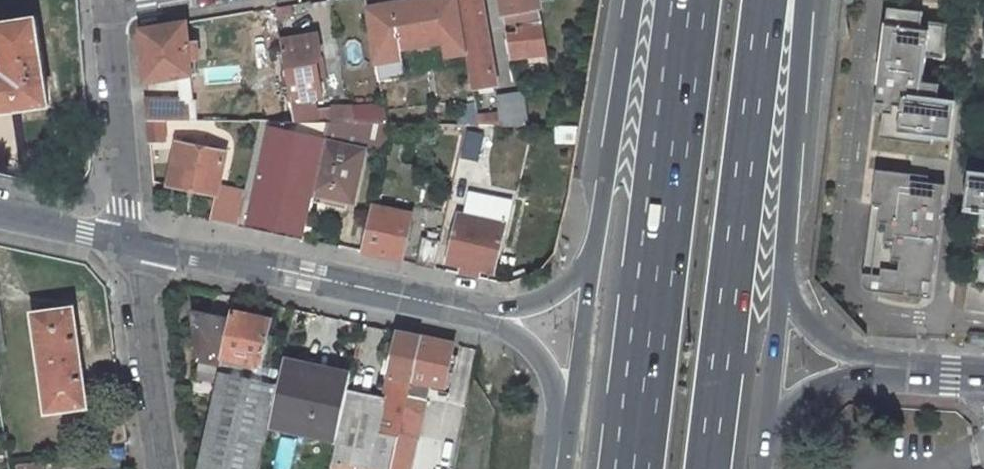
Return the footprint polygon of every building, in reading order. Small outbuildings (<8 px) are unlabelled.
[(379,81),(405,76),(401,48),(443,41),(445,56),(467,52),(458,0),(409,0),(409,1),(367,9),(379,81)] [(467,52),(473,87),(496,84),(488,34),(482,0),(458,0),(467,52)] [(504,15),(526,10),(528,18),(529,27),(518,28),(519,32),(508,34),(512,59),(548,55),(540,3),(539,0),(502,0),(504,15)] [(977,0),(926,0),(887,300),(937,306),(977,0)] [(526,10),(504,15),(506,22),(528,18),(526,10)] [(49,105),(36,21),(36,19),(0,24),(0,49),(3,71),(0,72),(0,112),(49,105)] [(186,22),(141,30),(145,82),(191,75),(190,60),(199,59),(197,42),(188,43),(186,22)] [(318,35),(281,41),(293,111),(294,122),(306,122),(328,122),(331,122),(330,107),(316,108),(314,97),(322,96),(327,90),(326,83),(319,78),(317,64),(321,57),(318,35)] [(321,57),(317,64),(319,78),(326,83),(321,57)] [(500,115),(501,125),(529,126),(524,93),(497,97),(500,115)] [(186,100),(147,99),(149,120),(164,120),(251,121),(251,120),(262,120),(261,121),(294,122),(293,111),(284,111),(285,97),(251,97),(250,110),(187,109),(186,100)] [(388,124),(384,103),(355,105),(356,123),(367,123),(388,124)] [(500,115),(477,116),(479,125),(501,125),(500,115)] [(164,120),(149,120),(150,142),(166,141),(164,120)] [(244,200),(239,226),(303,239),(305,227),(313,192),(324,142),(324,139),(303,135),(306,122),(294,122),(261,121),(244,200)] [(324,142),(313,192),(348,200),(353,178),(357,179),(363,151),(361,150),(367,123),(356,123),(331,122),(328,122),(324,139),(324,142)] [(177,142),(169,185),(216,194),(210,220),(239,226),(244,200),(217,195),(225,152),(177,142)] [(983,312),(983,169),(977,168),(959,310),(983,312)] [(473,178),(457,174),(451,201),(467,204),(473,178)] [(510,202),(470,194),(465,217),(505,225),(510,202)] [(410,213),(372,205),(361,252),(400,260),(410,213)] [(465,217),(458,215),(448,263),(464,266),(462,274),(479,278),(481,270),(494,273),(505,225),(465,217)] [(305,227),(303,239),(311,241),(313,235),(311,235),(313,228),(305,227)] [(441,241),(423,237),(417,264),(435,268),(441,241)] [(33,313),(47,412),(87,407),(73,308),(33,313)] [(271,319),(231,311),(229,320),(221,356),(222,356),(261,365),(265,349),(270,350),(273,337),(267,336),(271,319)] [(229,320),(194,312),(200,359),(220,362),(221,356),(229,320)] [(348,390),(339,433),(333,461),(331,468),(332,468),(348,468),(349,464),(372,468),(393,468),(422,336),(399,331),(396,344),(389,342),(386,358),(393,359),(385,397),(348,390)] [(422,336),(393,468),(412,468),(431,384),(445,387),(449,366),(454,367),(457,357),(452,355),(454,343),(422,336)] [(261,365),(222,356),(218,374),(278,387),(282,370),(261,365)] [(350,380),(284,365),(272,419),(339,433),(348,390),(350,380)] [(218,374),(198,468),(260,468),(278,387),(218,374)]
